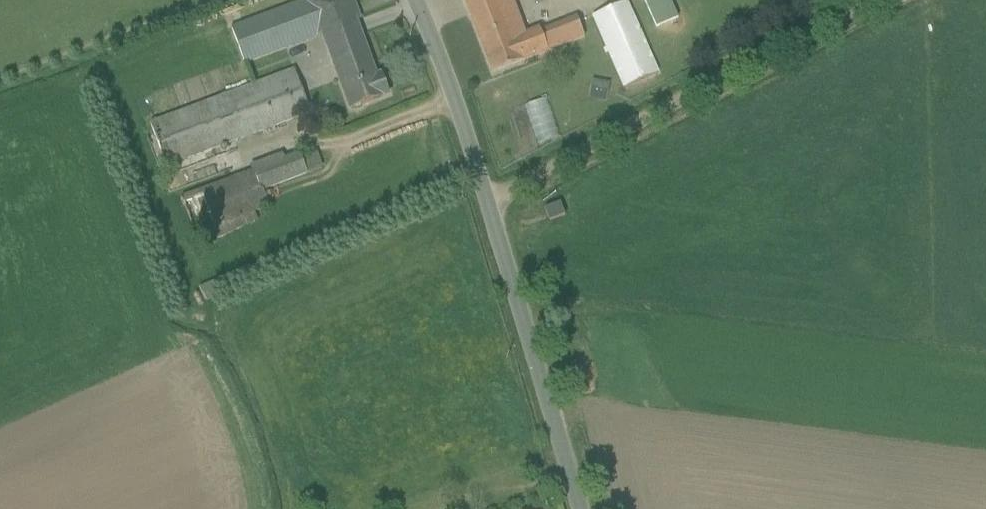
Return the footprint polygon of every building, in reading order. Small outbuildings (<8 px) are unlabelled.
[(353,0),(310,0),(231,29),(244,64),(319,38),(318,35),(360,20),(353,0)] [(492,74),(584,38),(576,17),(541,31),(539,28),(526,34),(513,0),(464,0),(492,74)] [(656,28),(678,19),(669,0),(643,0),(656,28)] [(625,2),(593,17),(624,89),(657,74),(625,2)] [(348,110),(388,95),(380,76),(375,78),(360,36),(326,49),(348,110)] [(293,70),(150,122),(167,167),(309,113),(293,70)] [(597,81),(593,100),(606,101),(609,84),(597,81)] [(543,98),(524,104),(538,143),(557,137),(543,98)] [(251,170),(180,197),(195,235),(199,234),(202,243),(257,222),(255,214),(269,208),(264,192),(323,168),(317,152),(301,157),(299,153),(284,158),(282,153),(249,166),(251,170)] [(560,204),(544,210),(548,222),(565,217),(560,204)]
